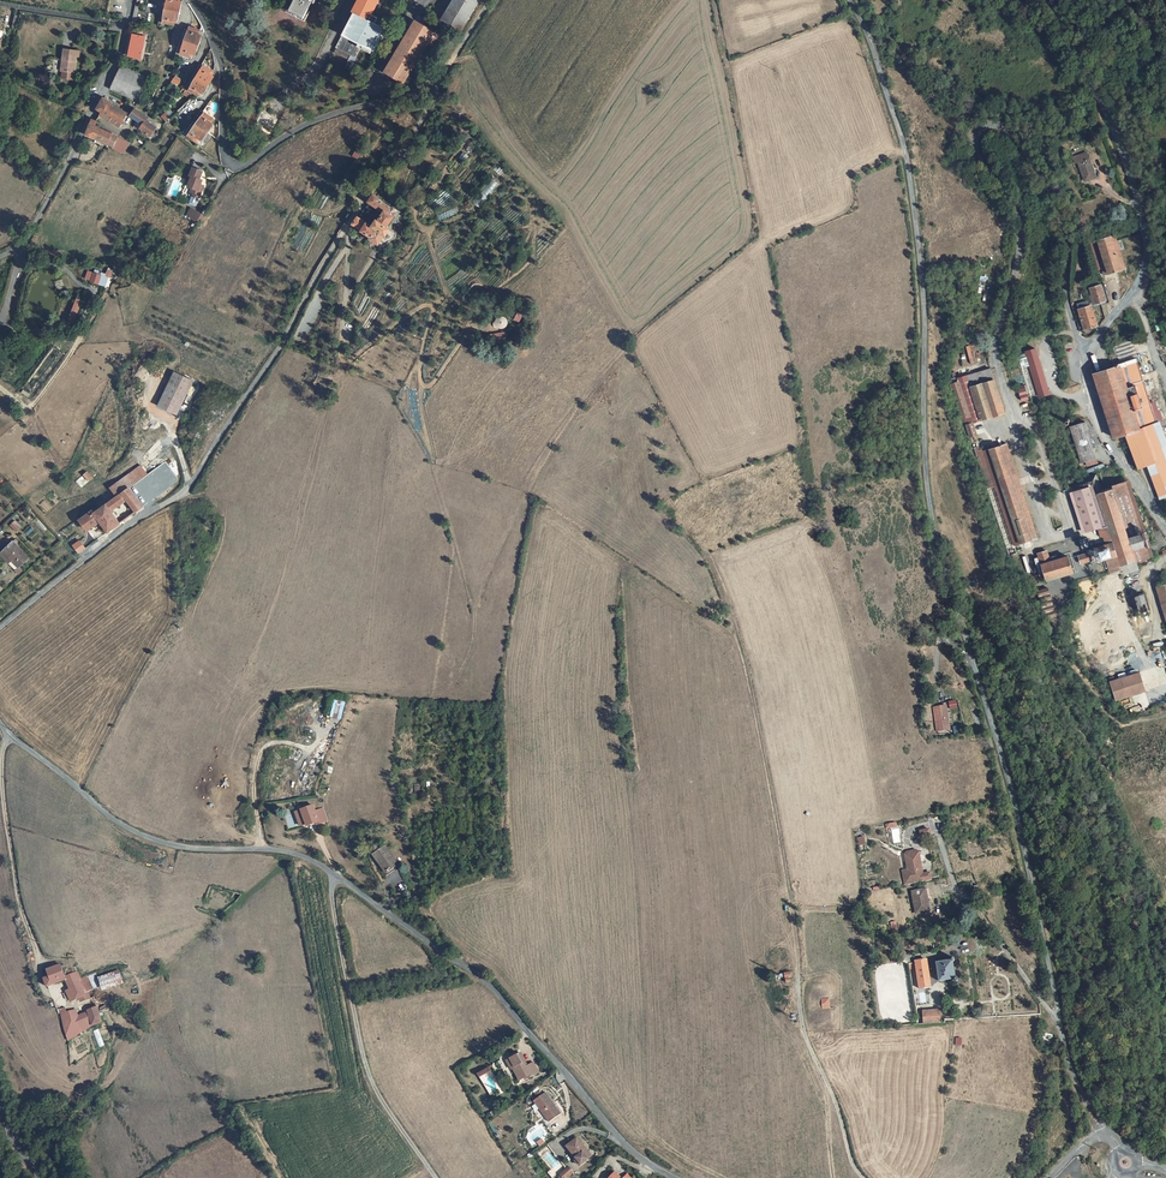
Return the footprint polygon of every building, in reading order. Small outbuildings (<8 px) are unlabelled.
[(180,0),(164,0),(159,26),(175,29),(176,25),(179,25),(183,2),(180,1),(180,0)] [(289,10),(303,18),(312,1),(314,2),(315,0),(295,0),(289,10)] [(373,14),(380,0),(359,0),(353,12),(354,13),(335,48),(349,56),(343,68),(348,71),(362,45),(374,52),(387,29),(375,22),(378,17),(373,14)] [(443,19),(462,30),(481,0),(454,0),(443,19)] [(404,83),(429,43),(435,32),(416,20),(385,71),(399,80),(404,83)] [(188,27),(176,57),(189,63),(190,59),(194,61),(204,37),(200,35),(201,32),(188,27)] [(148,35),(131,31),(129,42),(134,43),(132,54),(144,56),(148,35)] [(440,35),(435,32),(429,43),(433,46),(440,35)] [(62,79),(73,81),(74,74),(77,58),(78,53),(78,52),(65,50),(63,61),(62,62),(63,62),(65,62),(63,72),(62,79)] [(186,89),(199,97),(201,93),(204,94),(215,75),(212,74),(214,70),(201,62),(194,75),(186,89)] [(122,67),(111,90),(141,103),(152,79),(122,67)] [(173,76),(171,83),(179,85),(180,78),(173,76)] [(120,128),(129,114),(105,98),(97,110),(102,113),(100,116),(120,128)] [(136,109),(132,116),(138,120),(143,123),(139,129),(151,137),(157,128),(147,121),(149,118),(136,109)] [(202,110),(185,134),(198,143),(201,140),(203,141),(215,125),(212,123),(215,120),(202,110)] [(269,135),(277,118),(261,110),(253,127),(269,135)] [(167,113),(163,117),(168,122),(172,119),(167,113)] [(134,127),(138,130),(139,129),(143,123),(138,120),(134,127)] [(92,124),(86,135),(113,148),(118,138),(101,130),(101,128),(92,124)] [(168,137),(172,130),(167,127),(163,133),(168,137)] [(113,148),(126,154),(131,144),(118,138),(113,148)] [(1095,180),(1087,153),(1073,158),(1075,164),(1080,162),(1087,183),(1095,180)] [(192,176),(190,181),(202,189),(204,185),(200,184),(202,179),(199,178),(202,170),(193,167),(190,175),(192,176)] [(200,198),(202,189),(190,181),(189,186),(192,187),(191,192),(192,195),(193,195),(199,198),(200,198)] [(199,198),(193,195),(189,204),(196,207),(199,198)] [(483,201),(479,198),(475,204),(479,207),(483,201)] [(370,236),(354,226),(350,231),(357,236),(356,237),(365,243),(364,245),(374,252),(382,241),(383,241),(387,236),(383,233),(393,218),(370,202),(366,209),(383,220),(377,229),(375,228),(370,236)] [(195,210),(190,217),(202,225),(207,217),(195,210)] [(1103,276),(1124,268),(1118,250),(1122,248),(1120,241),(1115,242),(1113,235),(1106,237),(1105,235),(1100,237),(1101,240),(1092,242),(1097,257),(1094,258),(1096,263),(1099,262),(1100,265),(1097,266),(1098,270),(1101,269),(1103,276)] [(101,276),(94,273),(91,282),(98,284),(101,276)] [(1105,300),(1100,285),(1090,288),(1094,304),(1105,300)] [(75,297),(66,321),(73,323),(82,300),(75,297)] [(91,297),(86,308),(91,311),(96,300),(91,297)] [(1097,325),(1090,305),(1078,309),(1085,329),(1097,325)] [(1033,349),(1025,352),(1040,397),(1048,394),(1033,349)] [(1135,469),(1144,466),(1156,500),(1165,497),(1165,444),(1160,423),(1157,424),(1135,357),(1114,364),(1115,367),(1094,374),(1113,438),(1124,434),(1135,469)] [(972,423),(1004,412),(990,371),(989,367),(955,379),(954,377),(945,380),(960,420),(964,419),(969,437),(976,435),(972,423)] [(173,372),(157,405),(176,414),(192,381),(173,372)] [(1023,384),(1017,386),(1021,399),(1027,397),(1023,384)] [(1097,459),(1084,422),(1069,427),(1081,464),(1092,460),(1093,464),(1096,463),(1095,459),(1097,459)] [(114,443),(129,434),(125,427),(110,437),(114,443)] [(122,453),(132,446),(127,439),(118,446),(122,453)] [(148,440),(140,449),(145,453),(153,444),(148,440)] [(973,447),(993,515),(1001,512),(1012,546),(1037,539),(1006,443),(982,451),(976,445),(973,447)] [(141,467),(130,475),(130,489),(134,494),(143,506),(179,480),(166,463),(148,476),(141,467)] [(95,478),(89,471),(85,474),(91,481),(95,478)] [(118,498),(130,489),(130,475),(111,489),(118,498)] [(1112,488),(1135,560),(1150,555),(1126,484),(1112,488)] [(1085,530),(1097,526),(1098,529),(1103,527),(1092,494),(1090,488),(1073,494),(1085,530)] [(1124,573),(1138,568),(1135,560),(1112,488),(1096,493),(1106,526),(1110,538),(1116,554),(1120,568),(1121,570),(1123,569),(1124,573)] [(118,498),(114,501),(109,505),(108,505),(112,511),(127,500),(134,494),(130,489),(118,498)] [(1103,527),(1106,526),(1096,493),(1092,494),(1103,527)] [(136,512),(143,506),(134,494),(127,500),(136,512)] [(106,500),(109,505),(114,501),(111,497),(106,500)] [(100,522),(99,521),(112,511),(108,505),(101,510),(95,515),(92,511),(79,520),(88,531),(100,522)] [(112,511),(99,521),(100,522),(108,532),(109,531),(124,521),(121,517),(118,519),(112,511)] [(10,524),(16,530),(20,525),(14,520),(10,524)] [(1104,541),(1107,540),(1110,538),(1106,526),(1103,527),(1098,529),(1100,535),(1102,535),(1104,541)] [(1105,557),(1116,554),(1110,538),(1107,540),(1108,542),(1089,548),(1090,552),(1078,555),(1080,562),(1092,558),(1093,561),(1105,557)] [(5,547),(3,549),(13,559),(20,566),(30,556),(13,540),(5,547)] [(1037,554),(1046,580),(1072,572),(1067,556),(1050,562),(1046,551),(1037,554)] [(1105,557),(1109,571),(1120,568),(1116,554),(1105,557)] [(1154,587),(1165,624),(1165,583),(1154,587)] [(1036,593),(1046,619),(1056,616),(1046,590),(1036,593)] [(1147,609),(1142,593),(1135,596),(1140,612),(1147,609)] [(1165,651),(1165,645),(1165,644),(1154,647),(1156,653),(1165,651)] [(1116,699),(1144,691),(1139,673),(1110,681),(1116,699)] [(329,717),(341,720),(345,702),(334,699),(329,717)] [(948,702),(949,710),(957,709),(956,701),(948,702)] [(933,708),(937,731),(949,729),(947,714),(946,706),(939,707),(933,708)] [(307,823),(308,825),(320,821),(315,806),(297,812),(301,825),(307,823)] [(931,837),(930,831),(920,832),(921,839),(931,837)] [(397,870),(383,852),(372,861),(373,862),(378,869),(381,867),(388,877),(397,870)] [(921,874),(918,852),(905,854),(908,869),(902,870),(905,884),(910,884),(930,880),(929,872),(921,874)] [(381,867),(378,869),(386,879),(388,877),(381,867)] [(941,887),(928,889),(930,897),(942,895),(941,887)] [(927,911),(925,899),(924,890),(912,892),(915,913),(927,911)] [(955,960),(955,958),(955,955),(950,957),(950,960),(937,962),(940,981),(953,979),(954,983),(955,983),(957,983),(958,982),(959,980),(959,979),(958,977),(955,960)] [(931,987),(927,961),(915,963),(916,970),(919,989),(931,987)] [(86,991),(80,979),(77,973),(66,977),(60,965),(48,970),(50,976),(45,978),(48,987),(66,980),(72,991),(76,1000),(82,998),(84,1002),(92,998),(89,990),(86,991)] [(118,970),(102,976),(107,987),(123,981),(118,970)] [(80,979),(86,991),(89,990),(103,984),(98,971),(80,979)] [(72,1002),(76,1000),(72,991),(68,992),(70,998),(72,1002)] [(821,999),(821,1009),(830,1009),(829,999),(821,999)] [(69,1040),(70,1040),(81,1033),(76,1017),(77,1017),(75,1010),(73,1010),(72,1006),(62,1010),(59,1001),(55,1003),(58,1011),(59,1010),(69,1040)] [(96,1025),(103,1022),(98,1008),(88,1011),(88,1012),(77,1017),(76,1017),(81,1033),(88,1029),(96,1025)] [(922,1011),(923,1024),(939,1023),(938,1010),(922,1011)] [(1049,1034),(1048,1042),(1056,1043),(1056,1035),(1049,1034)] [(511,1072),(508,1073),(514,1084),(519,1082),(520,1084),(538,1074),(532,1064),(525,1068),(517,1056),(506,1062),(511,1072)] [(511,1072),(506,1062),(502,1064),(507,1074),(508,1073),(511,1072)] [(485,1069),(472,1076),(474,1079),(486,1073),(485,1069)] [(543,1092),(532,1100),(548,1120),(559,1112),(543,1092)] [(578,1158),(582,1162),(593,1152),(577,1135),(569,1143),(580,1155),(578,1158)] [(566,1166),(561,1170),(566,1175),(571,1170),(566,1166)]
